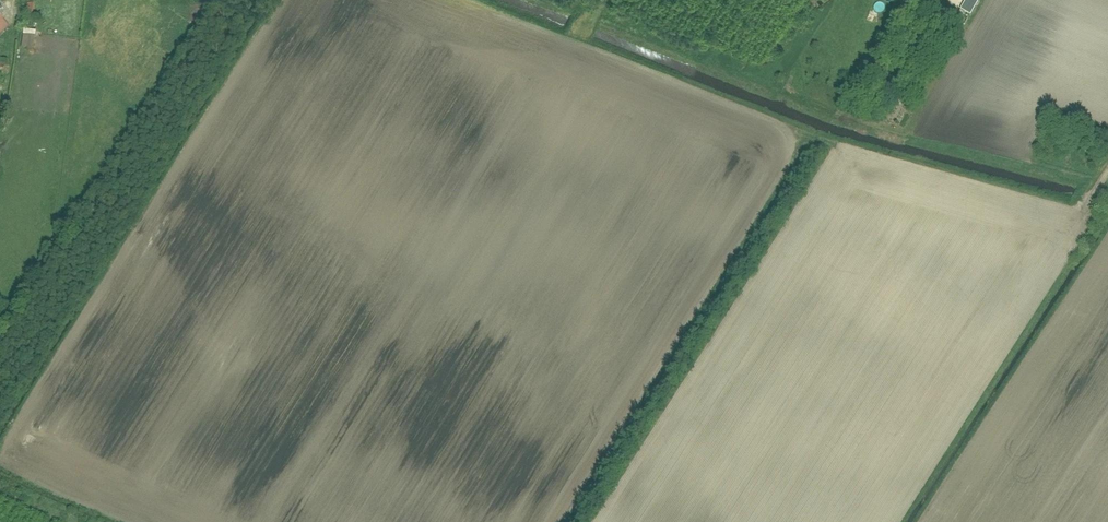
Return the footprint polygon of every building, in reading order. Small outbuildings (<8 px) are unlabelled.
[(36,35),(22,34),(21,47),(34,49),(36,35)]
